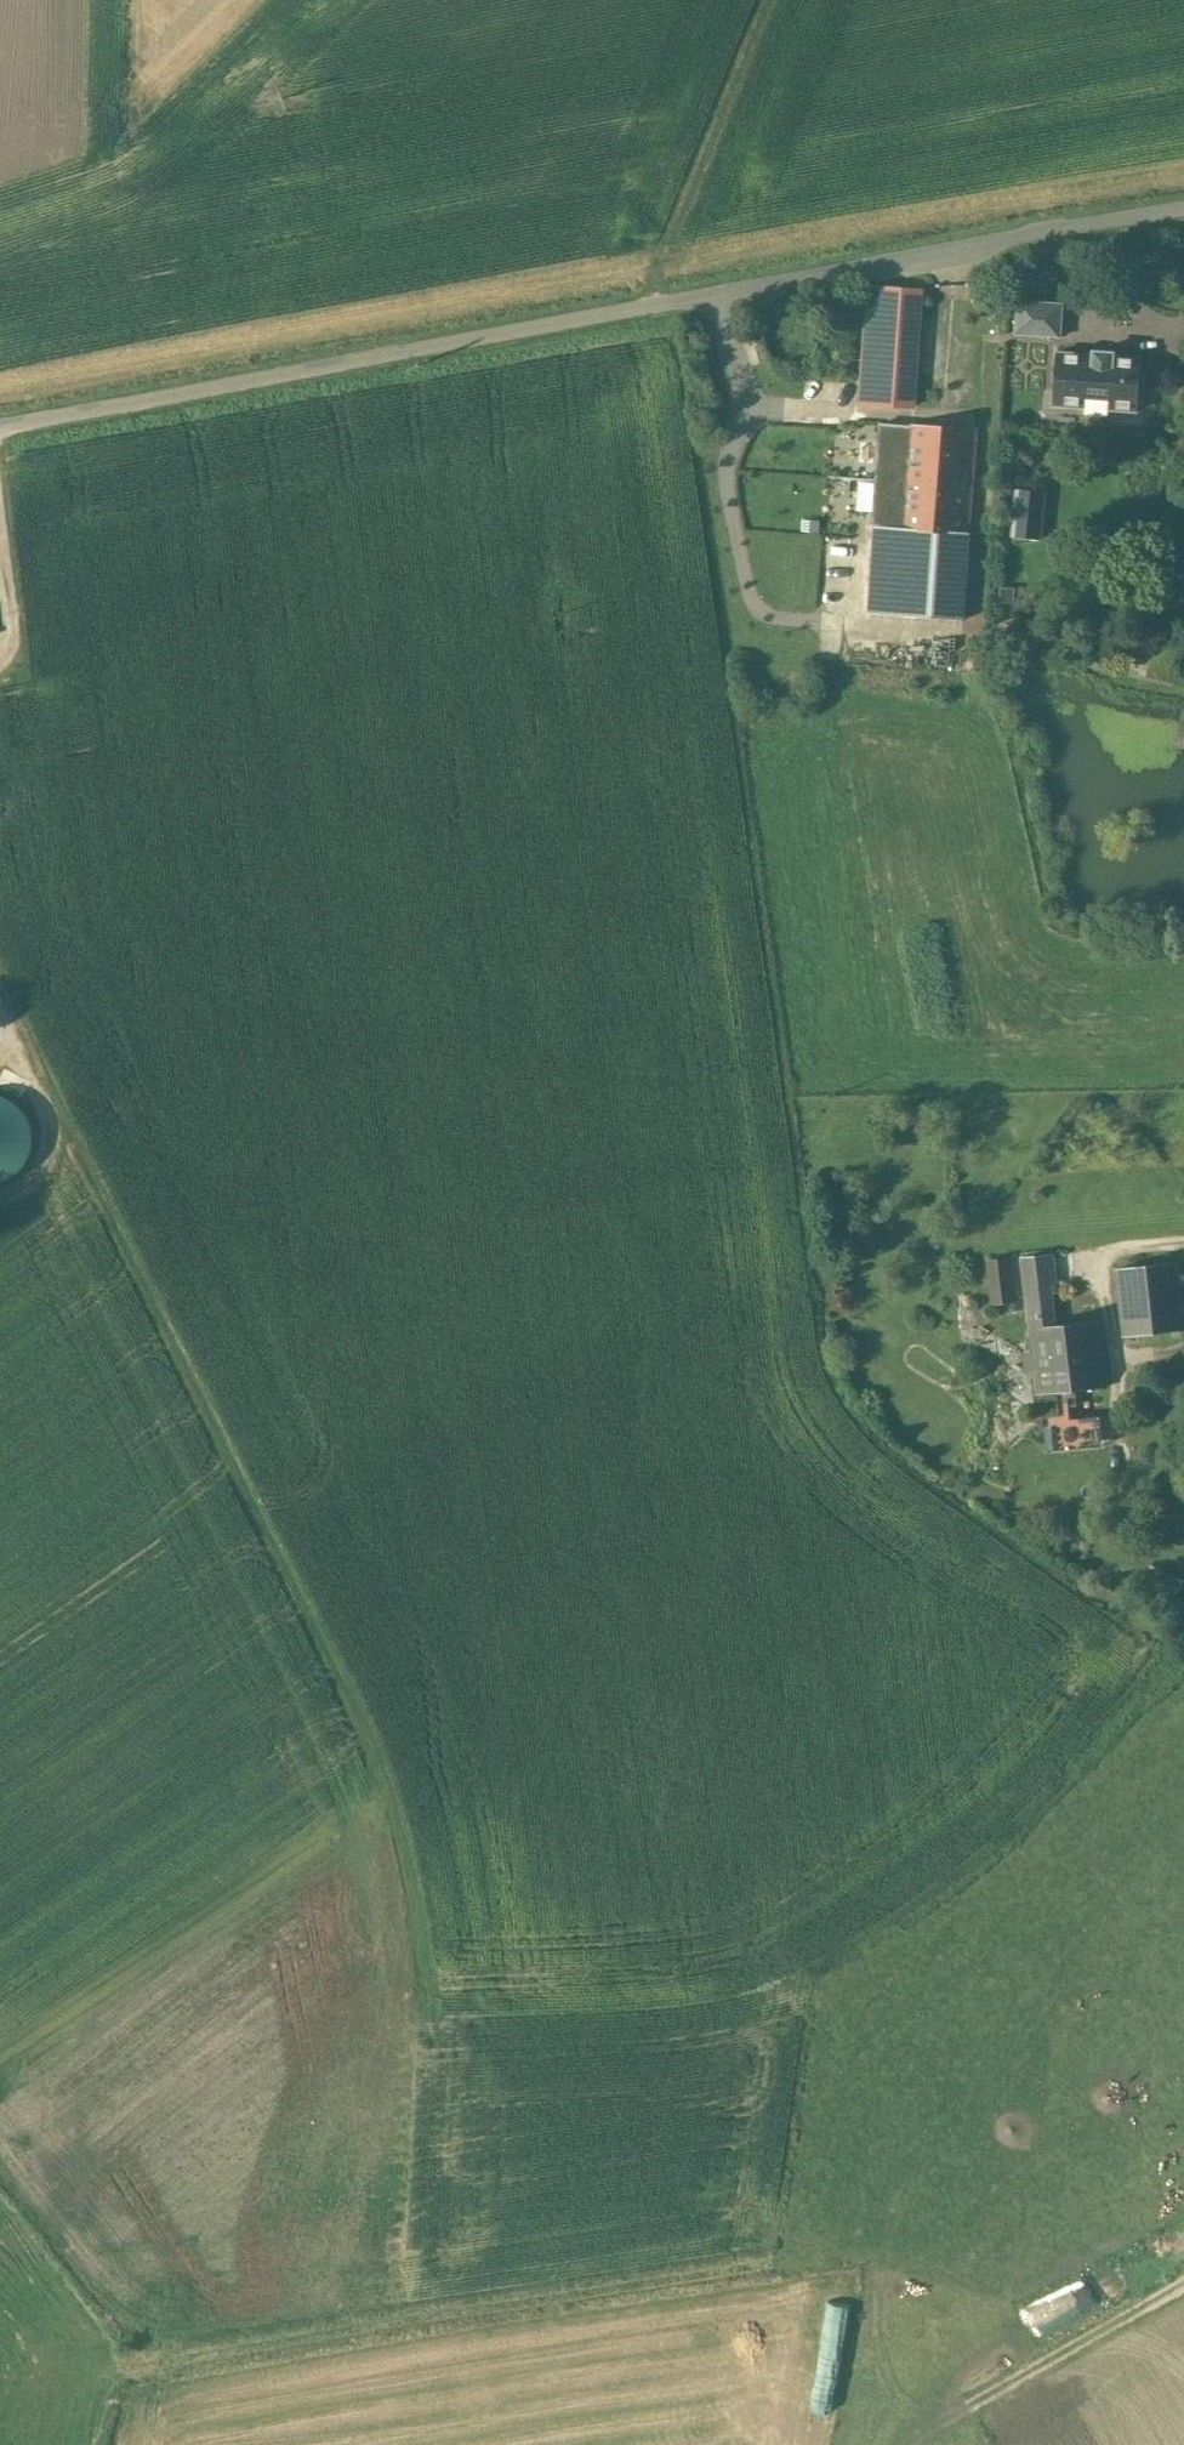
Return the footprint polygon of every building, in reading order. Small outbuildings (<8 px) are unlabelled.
[(920,290),(870,286),(861,403),(911,406),(920,290)] [(1033,302),(1017,301),(1014,333),(1031,335),(1033,302)] [(1111,354),(1093,352),(1092,356),(1057,353),(1055,352),(1055,355),(1056,355),(1052,404),(1085,407),(1084,414),(1107,416),(1107,409),(1133,410),(1133,411),(1135,411),(1136,409),(1135,409),(1139,361),(1139,359),(1137,358),(1137,359),(1111,357),(1111,354)] [(973,430),(881,423),(867,613),(961,620),(968,532),(965,532),(973,430)] [(1043,499),(1017,496),(1012,550),(1038,553),(1043,499)] [(1056,1286),(1052,1254),(1021,1257),(1025,1290),(1049,1287),(1056,1286)] [(1007,1258),(986,1261),(990,1294),(1011,1292),(1007,1258)] [(1173,1262),(1117,1268),(1124,1336),(1181,1329),(1173,1262)] [(1049,1287),(1025,1290),(1030,1329),(1053,1326),(1049,1287)] [(1053,1326),(1030,1329),(1033,1353),(1026,1354),(1028,1371),(1035,1371),(1038,1394),(1107,1387),(1099,1321),(1053,1326)] [(1100,1445),(1099,1414),(1045,1417),(1046,1447),(1100,1445)]
